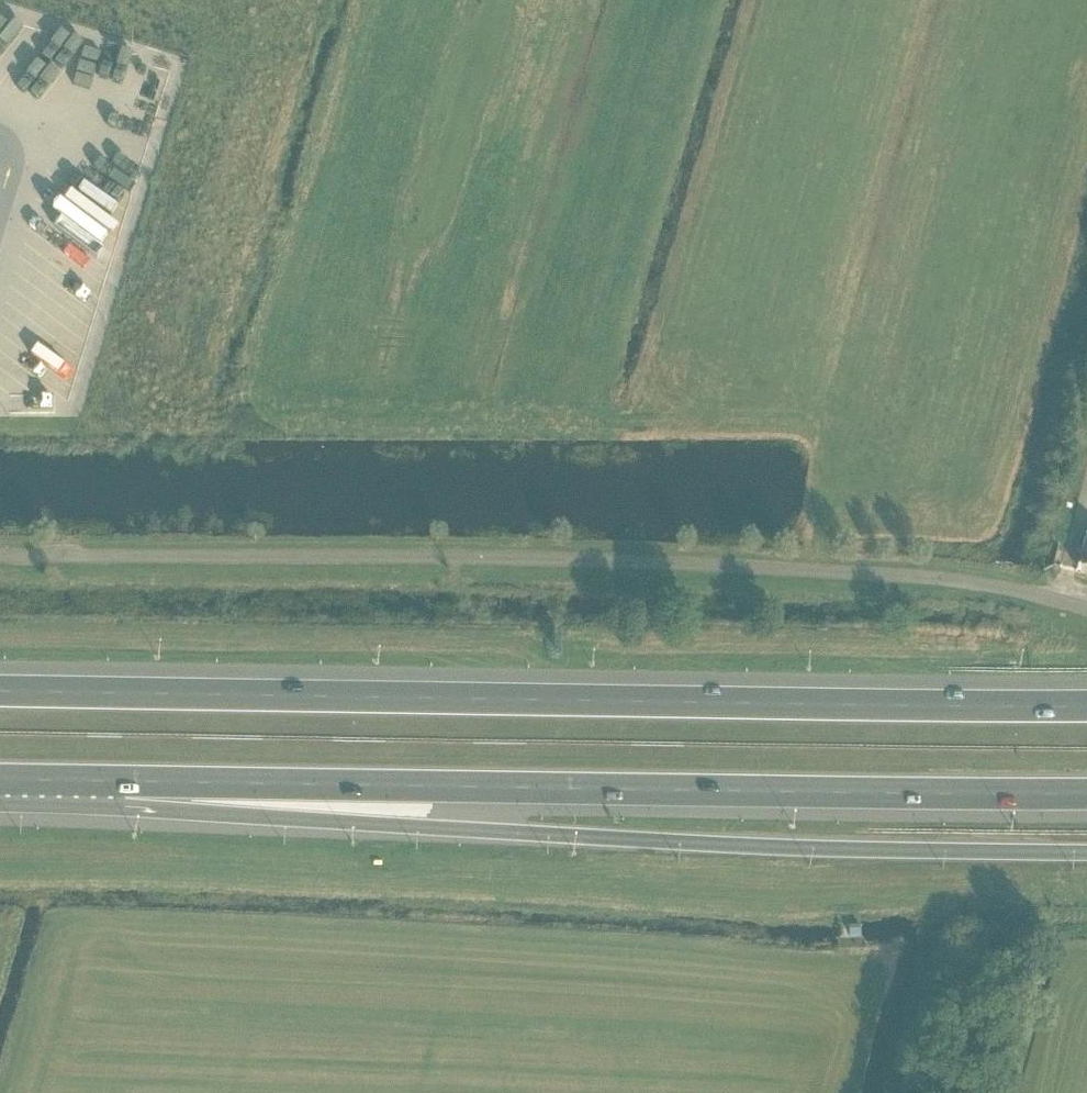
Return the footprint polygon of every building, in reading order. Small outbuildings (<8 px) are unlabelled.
[(1086,535),(1078,569),(1086,571),(1086,535)]
